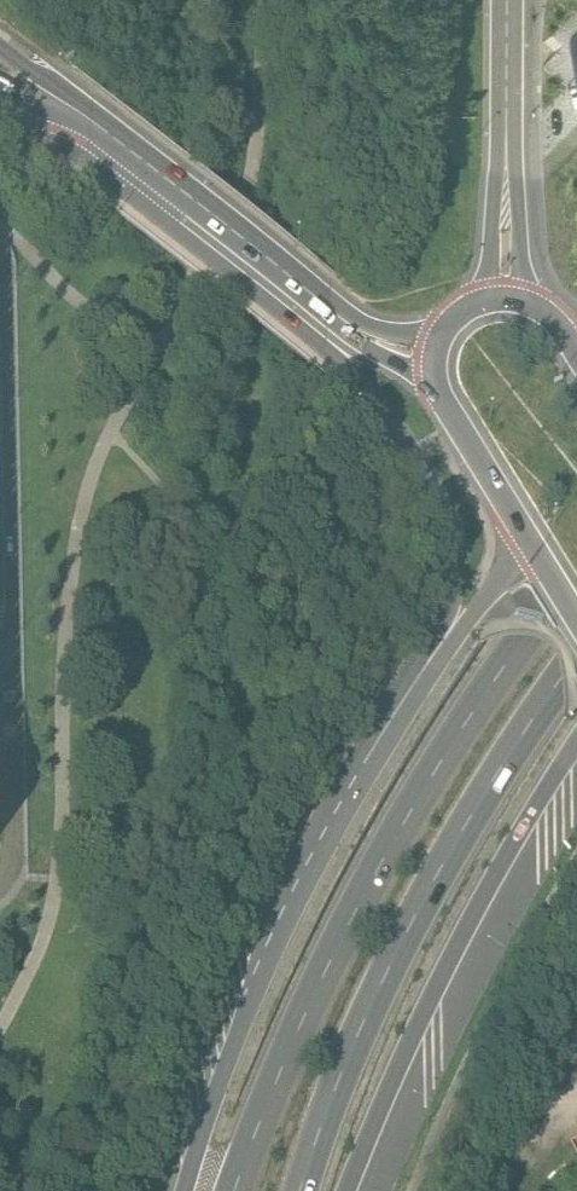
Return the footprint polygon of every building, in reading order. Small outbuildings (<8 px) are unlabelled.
[(550,31),(556,36),(563,42),(541,62),(565,85),(576,96),(576,4),(550,31)]
